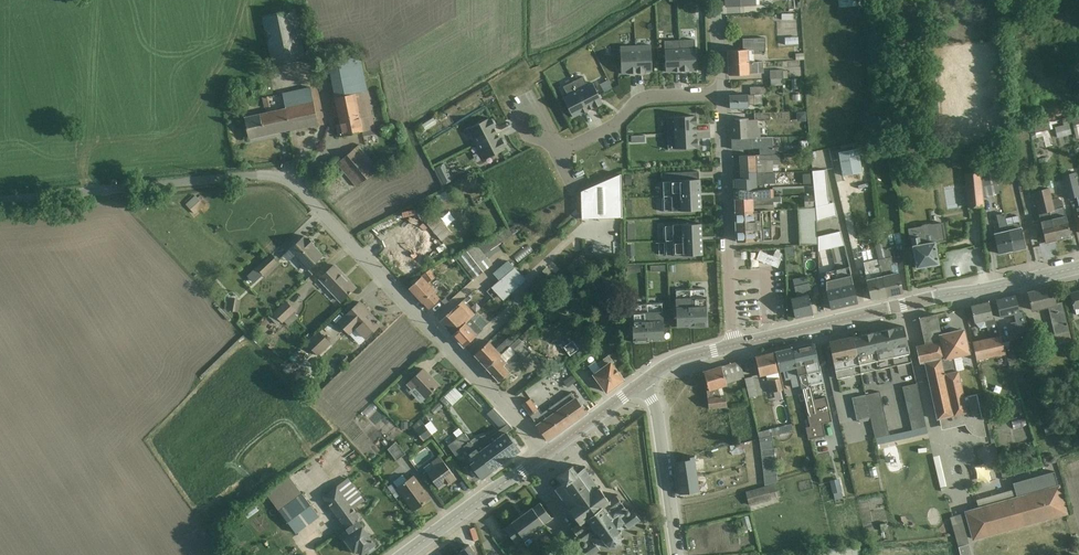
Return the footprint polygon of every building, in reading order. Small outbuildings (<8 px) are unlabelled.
[(844,12),(866,9),(865,0),(843,0),(844,12)] [(308,65),(296,10),(267,17),(279,72),(308,65)] [(790,14),(790,22),(786,22),(786,29),(807,29),(807,14),(790,14)] [(936,31),(915,33),(916,47),(937,45),(936,31)] [(793,35),(793,46),(808,46),(808,35),(793,35)] [(727,48),(728,61),(750,60),(749,46),(727,48)] [(680,72),(680,48),(662,48),(662,73),(680,72)] [(698,72),(697,48),(680,48),(680,72),(698,72)] [(634,74),(634,49),(616,50),(616,74),(634,74)] [(652,74),(652,49),(634,49),(634,74),(652,74)] [(796,61),(796,74),(812,74),(811,54),(804,54),(804,61),(796,61)] [(729,74),(750,73),(750,60),(728,61),(729,74)] [(796,72),(779,71),(779,85),(796,85),(796,72)] [(604,82),(615,100),(624,94),(613,76),(604,82)] [(602,104),(591,82),(575,90),(586,112),(602,104)] [(467,114),(504,95),(498,84),(466,101),(467,104),(450,113),(457,127),(470,120),(467,114)] [(341,133),(375,127),(368,87),(334,93),(341,133)] [(586,112),(575,90),(559,98),(570,120),(586,112)] [(731,108),(750,107),(749,94),(730,95),(731,108)] [(248,138),(316,122),(310,96),(242,112),(248,138)] [(694,114),(670,115),(671,133),(695,132),(694,114)] [(731,118),(732,137),(760,136),(760,117),(731,118)] [(489,118),(467,129),(475,145),(497,134),(489,118)] [(1063,126),(1064,137),(1078,135),(1078,131),(1078,124),(1063,126)] [(695,132),(671,133),(671,151),(696,150),(695,132)] [(497,134),(475,145),(483,161),(505,150),(497,134)] [(732,149),(761,149),(760,136),(732,137),(732,149)] [(1060,145),(1054,147),(1057,158),(1063,157),(1060,145)] [(389,177),(371,148),(348,162),(366,191),(389,177)] [(823,171),(822,209),(807,209),(807,244),(825,244),(825,218),(844,218),(844,204),(837,204),(837,187),(848,187),(848,198),(853,198),(853,177),(872,178),(872,151),(848,151),(848,150),(830,150),(830,171),(823,171)] [(741,154),(741,166),(758,165),(758,153),(741,154)] [(741,177),(759,176),(758,165),(741,166),(741,177)] [(452,189),(462,185),(454,166),(444,171),(452,189)] [(969,208),(985,207),(982,171),(966,173),(969,208)] [(813,180),(806,180),(807,173),(803,173),(801,188),(812,189),(813,180)] [(579,219),(619,218),(618,175),(617,174),(578,192),(579,219)] [(697,176),(666,177),(667,195),(698,194),(697,176)] [(735,188),(763,187),(762,176),(759,176),(741,177),(734,177),(735,188)] [(1006,184),(993,187),(995,198),(1008,196),(1006,184)] [(735,188),(735,198),(763,196),(763,187),(735,188)] [(1045,241),(1073,235),(1068,213),(1056,215),(1050,187),(1035,190),(1045,241)] [(953,188),(953,207),(964,206),(964,188),(953,188)] [(698,194),(667,195),(668,214),(699,212),(698,194)] [(735,209),(763,208),(763,196),(735,198),(735,209)] [(206,197),(196,207),(205,217),(215,208),(206,197)] [(735,209),(736,224),(763,223),(763,208),(735,209)] [(1007,227),(1028,223),(1026,213),(1005,218),(1007,227)] [(424,225),(433,235),(440,229),(432,219),(424,225)] [(699,222),(668,223),(669,241),(700,240),(699,222)] [(737,239),(764,239),(763,223),(736,224),(737,239)] [(911,270),(935,266),(932,244),(944,242),(942,224),(905,230),(911,270)] [(1015,249),(1027,246),(1022,225),(1009,228),(1015,249)] [(1015,249),(1009,228),(995,232),(1000,253),(1015,249)] [(419,229),(412,240),(425,249),(433,237),(419,229)] [(308,269),(324,254),(305,233),(282,254),(288,261),(295,255),(308,269)] [(850,233),(829,235),(831,250),(852,248),(850,233)] [(385,249),(409,275),(422,263),(399,237),(385,249)] [(700,240),(669,241),(669,259),(701,258),(700,240)] [(975,241),(961,243),(962,250),(976,248),(975,241)] [(525,261),(541,252),(538,246),(522,256),(525,261)] [(490,264),(477,249),(459,265),(473,280),(490,264)] [(760,252),(757,261),(779,270),(785,255),(776,251),(774,257),(760,252)] [(282,255),(259,276),(266,283),(289,263),(282,255)] [(889,296),(905,292),(897,255),(881,259),(889,296)] [(829,309),(859,302),(849,257),(829,262),(835,286),(824,288),(829,309)] [(889,296),(881,259),(865,262),(873,299),(889,296)] [(339,302),(357,286),(335,262),(317,279),(339,302)] [(428,309),(442,296),(423,275),(409,287),(428,309)] [(512,295),(498,278),(484,291),(498,307),(512,295)] [(1034,310),(1058,304),(1053,284),(1029,290),(1034,310)] [(1078,312),(1078,287),(1068,290),(1075,314),(1078,312)] [(676,328),(705,327),(704,290),(674,291),(676,328)] [(796,316),(816,313),(812,292),(793,296),(796,316)] [(1001,316),(1020,311),(1015,293),(997,298),(1001,316)] [(368,335),(381,323),(360,300),(337,320),(348,332),(358,323),(368,335)] [(634,338),(664,337),(662,300),(632,301),(634,338)] [(279,322),(290,312),(280,301),(269,311),(279,322)] [(976,321),(992,317),(989,301),(973,305),(976,321)] [(485,302),(479,307),(485,314),(491,309),(485,302)] [(442,320),(453,332),(467,321),(455,308),(442,320)] [(958,372),(948,374),(946,360),(941,333),(936,314),(919,318),(925,344),(923,345),(916,346),(920,364),(924,363),(937,420),(939,419),(941,430),(964,426),(967,432),(971,436),(978,438),(985,438),(976,395),(964,398),(958,372)] [(464,344),(477,333),(467,321),(453,332),(464,344)] [(893,356),(911,351),(904,324),(887,328),(893,356)] [(893,356),(887,328),(854,336),(860,363),(893,356)] [(941,333),(946,360),(970,354),(965,328),(941,333)] [(326,356),(339,343),(330,333),(316,345),(326,356)] [(837,369),(860,363),(854,336),(831,341),(837,369)] [(488,368),(503,354),(491,339),(475,353),(488,368)] [(985,362),(1016,360),(1014,339),(983,342),(985,362)] [(798,365),(819,361),(814,341),(794,346),(798,365)] [(798,365),(794,346),(777,349),(781,369),(798,365)] [(762,373),(781,369),(777,349),(757,353),(762,373)] [(488,368),(500,381),(515,367),(503,354),(488,368)] [(608,391),(625,378),(611,359),(594,372),(608,391)] [(710,389),(729,384),(723,364),(705,368),(710,389)] [(423,401),(441,385),(424,367),(407,383),(423,401)] [(560,385),(555,376),(534,388),(545,406),(557,399),(552,390),(560,385)] [(767,376),(755,377),(756,399),(769,398),(767,376)] [(775,383),(778,396),(791,393),(787,380),(775,383)] [(865,423),(879,420),(884,445),(935,436),(926,384),(911,387),(919,432),(898,436),(890,392),(861,398),(865,423)] [(461,407),(472,397),(463,387),(452,397),(461,407)] [(977,397),(981,418),(991,416),(987,395),(977,397)] [(546,441),(585,413),(574,398),(535,425),(546,441)] [(529,401),(521,406),(529,416),(536,411),(529,401)] [(446,415),(449,423),(458,418),(455,411),(446,415)] [(494,469),(522,448),(506,426),(478,447),(494,469)] [(800,426),(766,431),(774,489),(755,491),(757,505),(790,500),(781,436),(801,433),(800,426)] [(603,464),(627,450),(621,440),(597,455),(603,464)] [(398,452),(408,459),(413,452),(403,445),(398,452)] [(494,469),(478,447),(467,455),(483,477),(494,469)] [(439,488),(456,476),(442,456),(425,468),(439,488)] [(676,462),(679,476),(698,472),(695,458),(676,462)] [(573,465),(568,469),(568,471),(563,474),(561,474),(556,477),(561,485),(555,489),(556,490),(557,489),(578,523),(572,528),(582,541),(581,542),(581,545),(582,546),(580,547),(586,554),(592,554),(600,549),(599,547),(605,543),(609,547),(615,546),(620,543),(622,538),(620,532),(627,527),(628,529),(640,521),(633,510),(630,511),(629,510),(627,509),(626,509),(616,496),(609,501),(598,486),(585,467),(578,472),(579,471),(579,470),(580,469),(580,468),(579,467),(579,466),(578,466),(577,465),(576,465),(574,466),(573,465)] [(682,492),(701,489),(698,472),(679,476),(682,492)] [(963,511),(971,543),(1067,516),(1054,472),(1012,484),(1016,497),(963,511)] [(333,520),(360,554),(378,541),(354,510),(368,499),(348,474),(321,494),(338,516),(333,520)] [(414,509),(431,496),(415,474),(398,486),(414,509)] [(317,515),(287,476),(267,493),(297,531),(317,515)] [(839,482),(842,496),(850,494),(847,480),(839,482)] [(542,524),(547,520),(535,504),(505,526),(517,542),(542,524)] [(948,518),(958,554),(970,554),(959,515),(948,518)] [(469,545),(461,551),(462,553),(459,554),(477,554),(469,545)]
